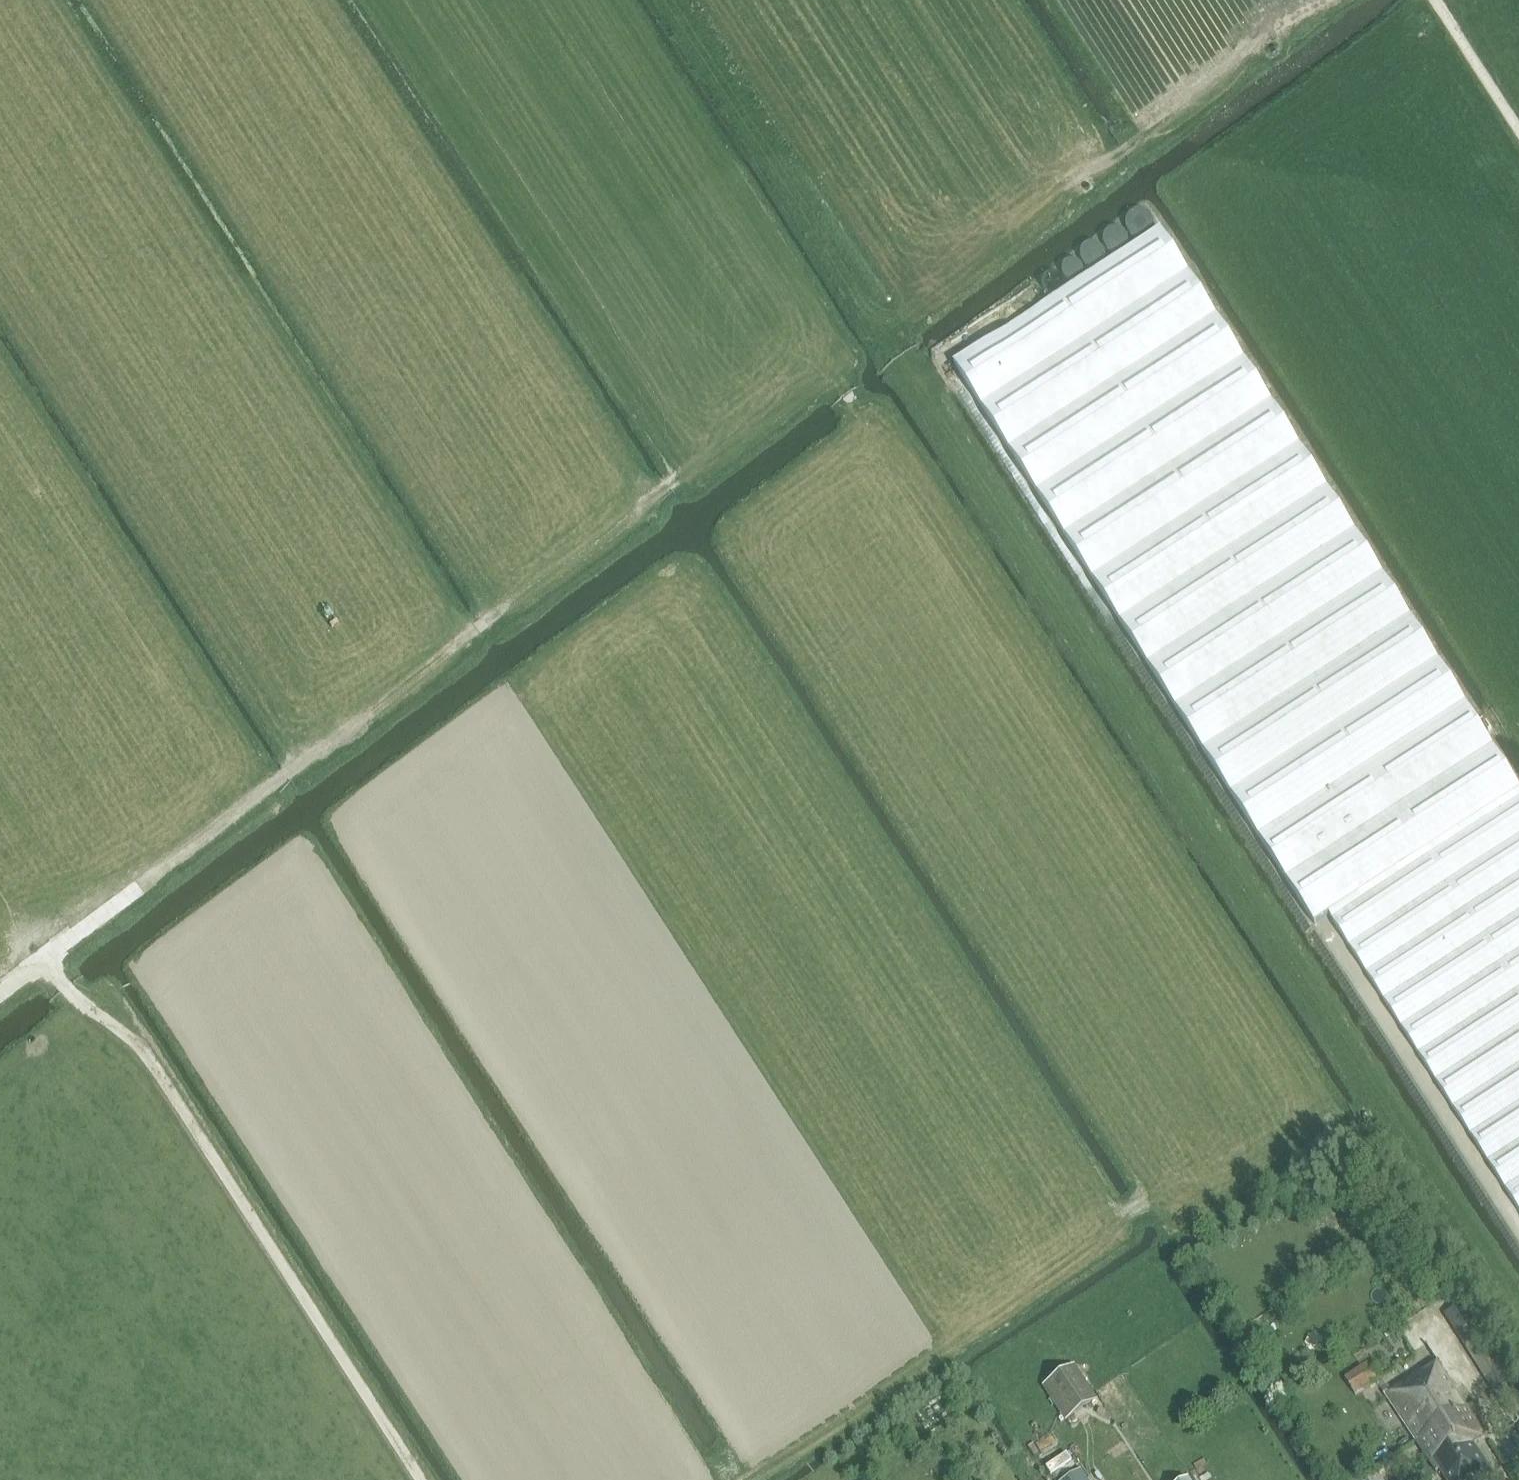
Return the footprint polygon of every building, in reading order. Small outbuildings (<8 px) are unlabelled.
[(1518,1209),(1518,787),(1162,231),(955,363),(1316,925),(1330,916),(1518,1209)] [(1486,1379),(1502,1369),(1486,1344),(1470,1354),(1486,1379)] [(1345,1378),(1362,1368),(1353,1355),(1337,1365),(1345,1378)] [(1371,1362),(1362,1368),(1345,1378),(1344,1379),(1356,1397),(1382,1380),(1371,1362)] [(1097,1400),(1074,1365),(1042,1386),(1065,1420),(1097,1400)] [(1467,1412),(1437,1365),(1424,1373),(1422,1371),(1385,1395),(1416,1444),(1435,1473),(1439,1471),(1445,1479),(1481,1479),(1490,1474),(1472,1446),(1484,1438),(1467,1412)] [(1066,1453),(1045,1467),(1050,1475),(1071,1461),(1066,1453)] [(1060,1479),(1085,1479),(1078,1469),(1060,1479)]
